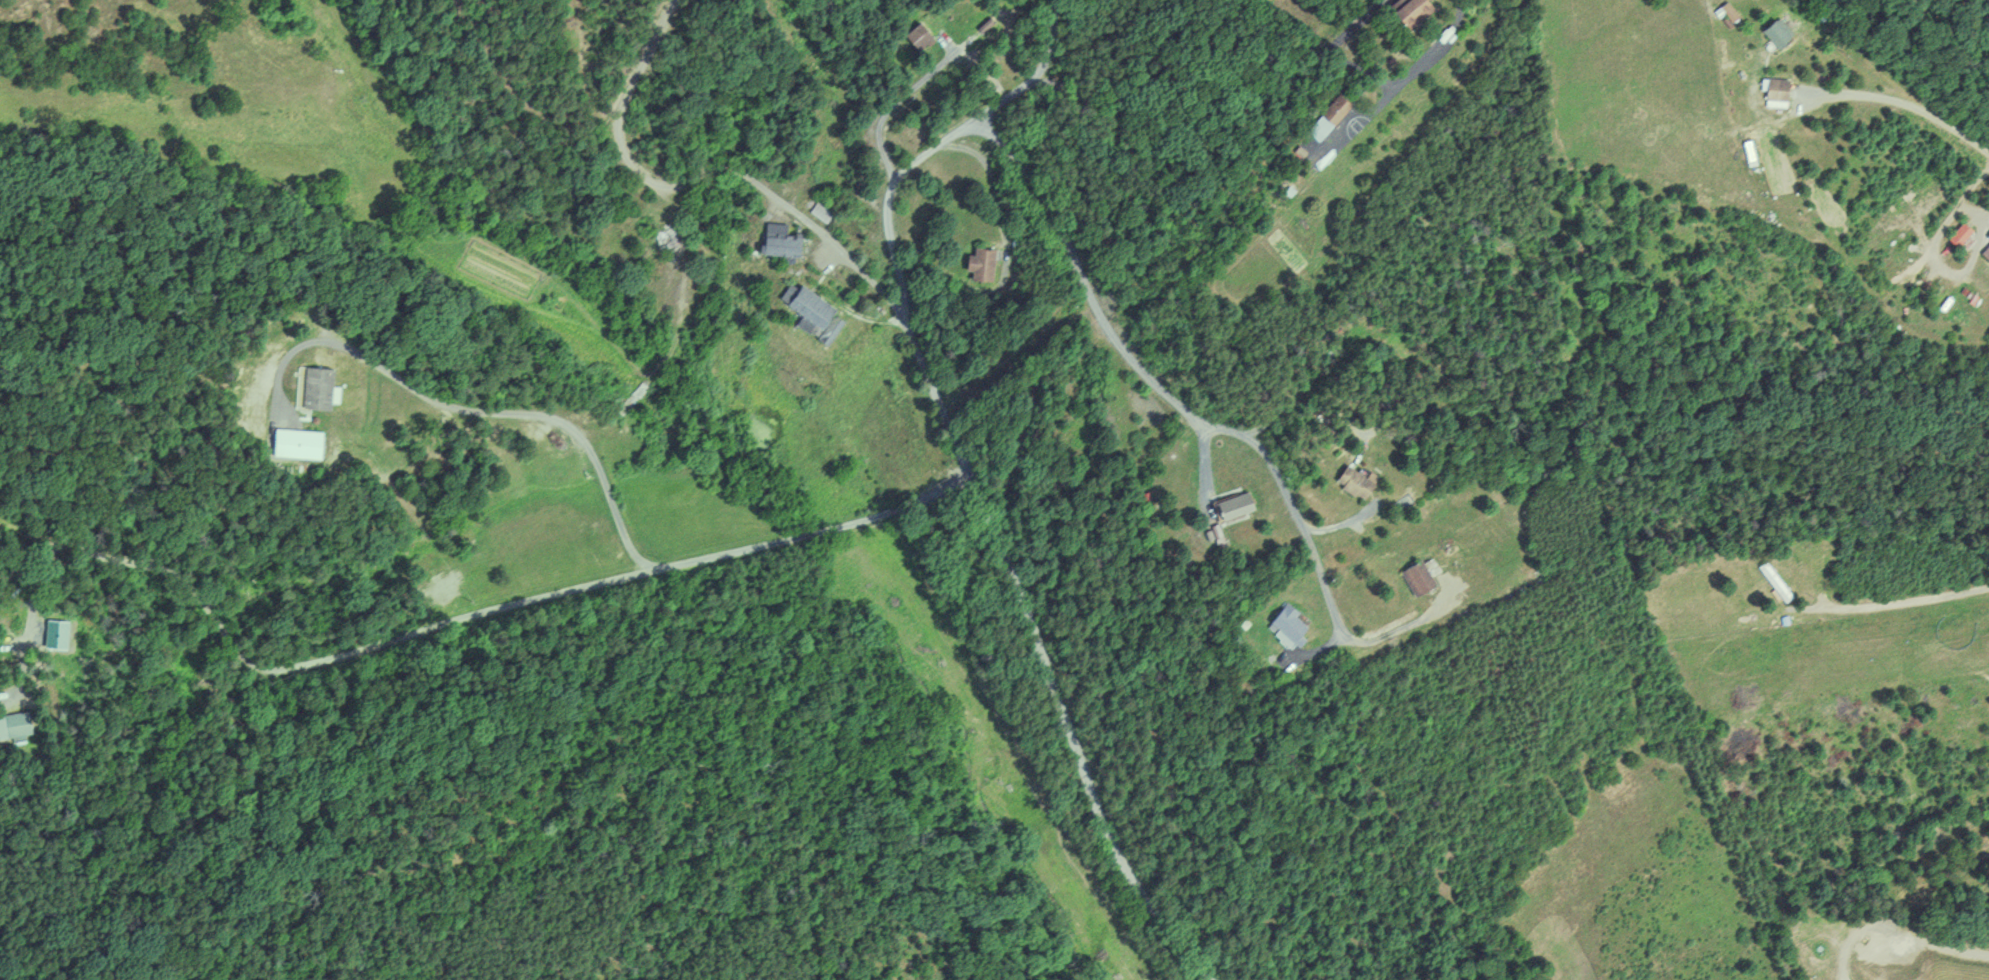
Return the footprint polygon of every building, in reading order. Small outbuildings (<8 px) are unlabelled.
[(1438,3),(1434,0),(1411,0),(1398,15),(1414,29),(1438,3)] [(1768,31),(1787,49),(1798,38),(1779,19),(1768,31)] [(906,34),(922,50),(937,36),(920,20),(906,34)] [(1775,99),(1793,99),(1793,80),(1775,80),(1775,99)] [(1321,141),(1355,103),(1342,91),(1307,129),(1321,141)] [(1963,246),(1976,228),(1966,220),(1952,239),(1963,246)] [(662,232),(663,245),(684,243),(682,230),(662,232)] [(767,254),(804,254),(804,235),(767,235),(767,254)] [(993,247),(976,247),(976,254),(969,254),(970,282),(995,280),(993,247)] [(782,298),(806,313),(801,320),(825,335),(842,308),(794,278),(782,298)] [(335,408),(336,367),(306,366),(305,407),(335,408)] [(327,429),(277,428),(276,456),(326,457),(327,429)] [(1339,479),(1364,502),(1378,487),(1353,464),(1339,479)] [(1217,507),(1221,520),(1259,509),(1255,495),(1217,507)] [(1417,596),(1438,585),(1424,559),(1403,570),(1417,596)] [(1795,598),(1770,560),(1760,566),(1786,604),(1795,598)] [(1274,618),(1302,644),(1317,628),(1289,602),(1274,618)] [(0,715),(0,739),(32,735),(29,711),(0,715)]
